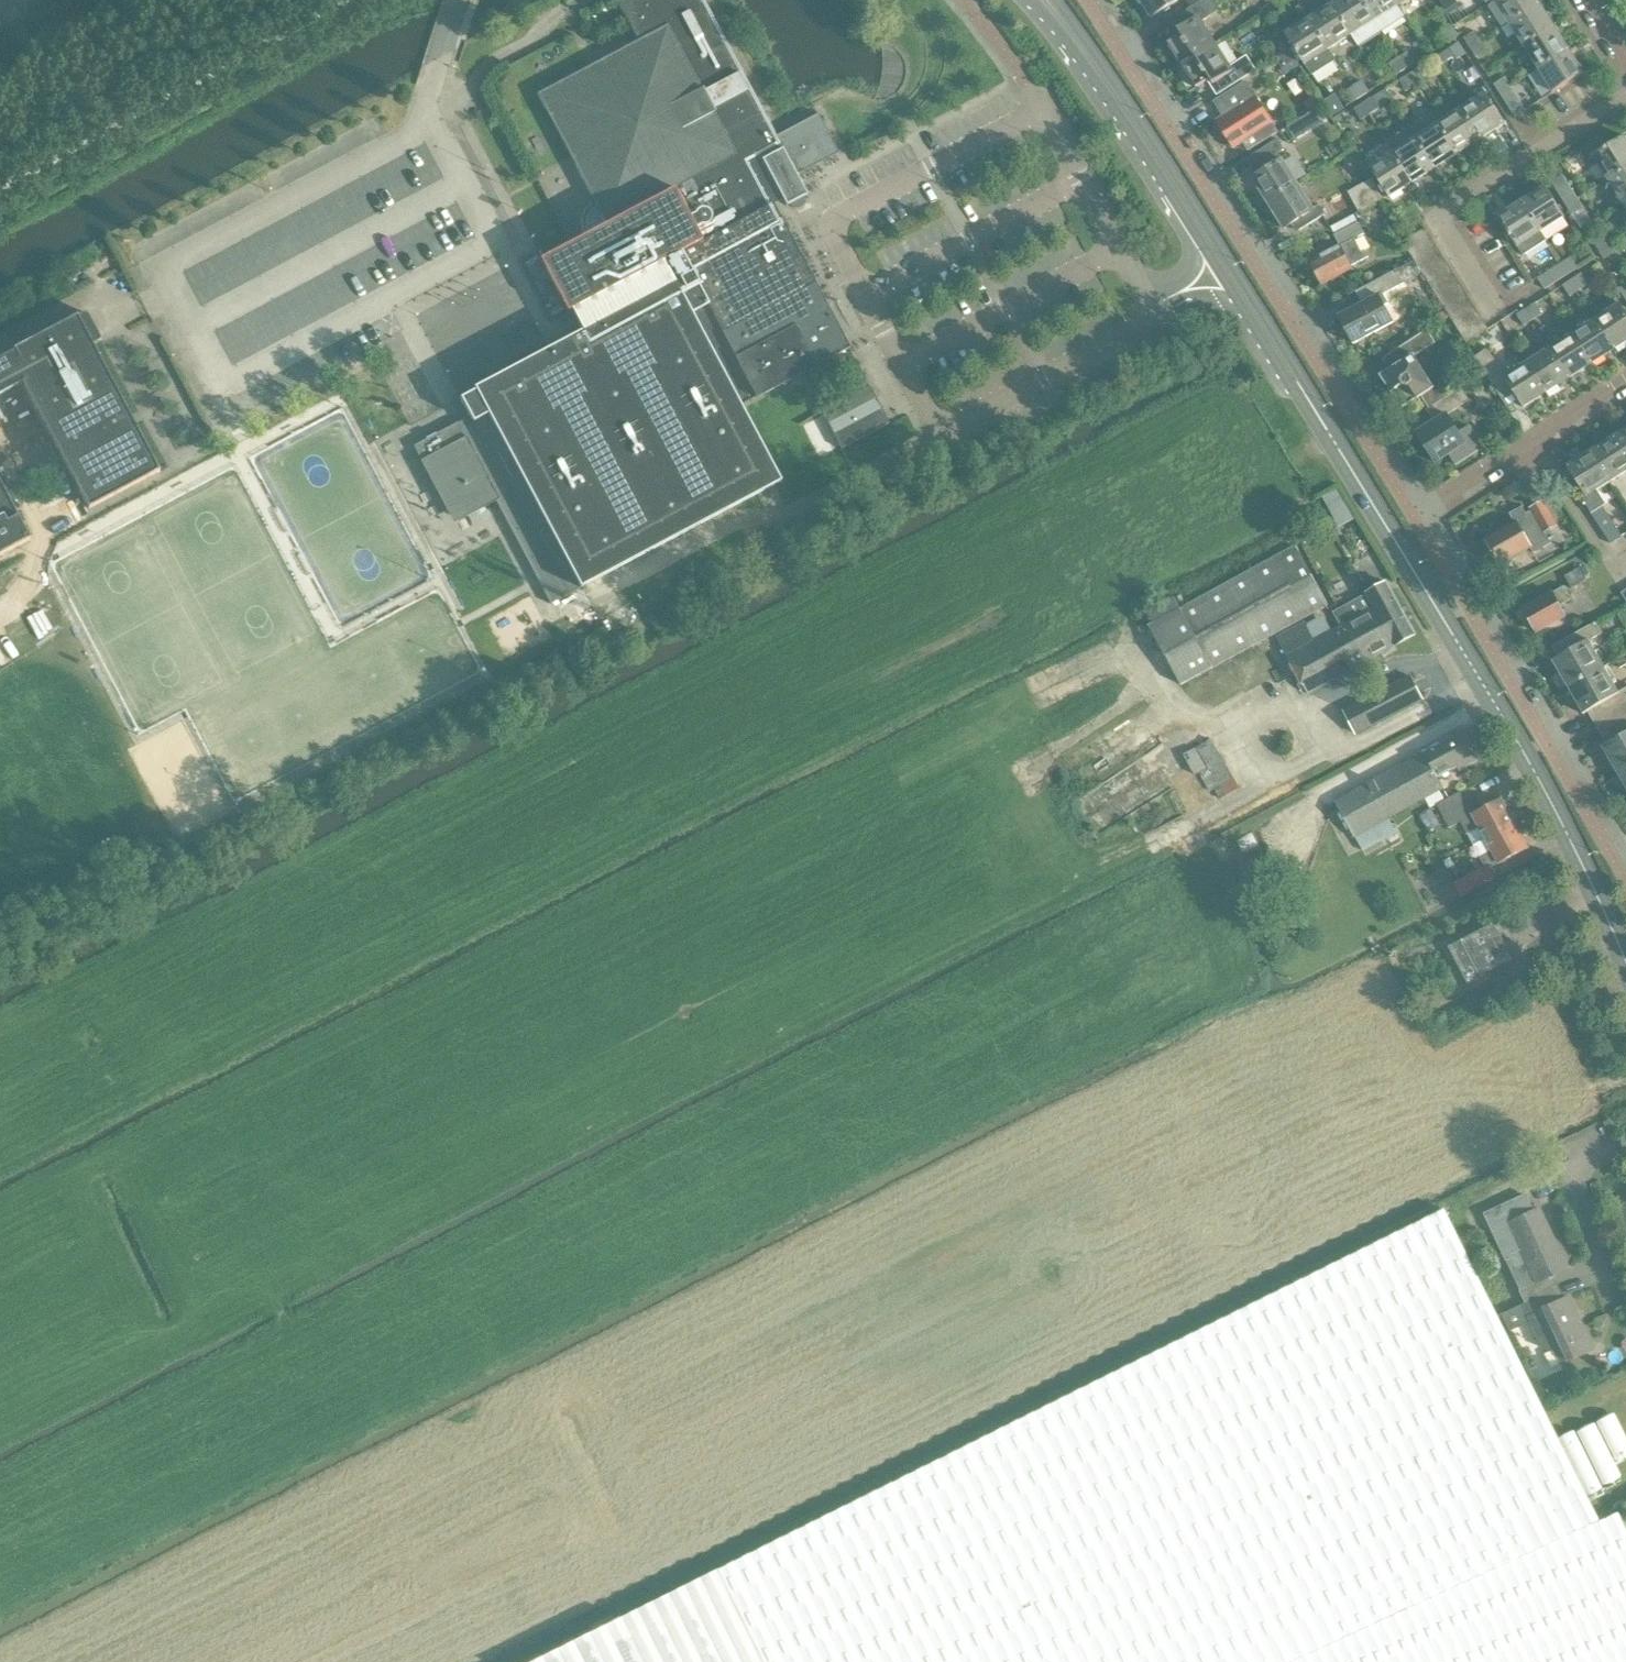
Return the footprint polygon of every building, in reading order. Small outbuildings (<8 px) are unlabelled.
[(414,446),(423,464),(429,462),(458,517),(459,519),(495,500),(550,604),(780,482),(740,406),(849,348),(773,204),(783,199),(787,206),(789,204),(790,205),(791,206),(791,207),(792,207),(793,208),(794,208),(795,208),(796,209),(797,209),(798,209),(799,208),(800,208),(801,208),(801,207),(802,207),(802,206),(803,206),(803,205),(804,205),(804,204),(805,203),(805,202),(805,201),(805,200),(805,199),(805,198),(805,197),(804,196),(807,195),(796,175),(838,153),(818,114),(776,136),(704,0),(616,0),(638,41),(538,94),(607,224),(539,260),(567,313),(570,311),(572,314),(571,314),(571,315),(570,315),(570,316),(569,316),(569,317),(568,317),(568,318),(568,319),(568,320),(568,321),(568,322),(568,323),(568,324),(568,325),(569,325),(569,326),(570,326),(570,327),(571,328),(572,328),(573,329),(574,329),(575,329),(576,329),(577,329),(578,329),(579,329),(580,329),(581,331),(474,388),(475,390),(459,399),(472,422),(466,425),(460,428),(457,423),(414,446)] [(1152,17),(1179,0),(1141,0),(1152,17)] [(1218,11),(1210,0),(1202,0),(1190,8),(1171,20),(1181,35),(1168,43),(1184,67),(1215,47),(1200,23),(1218,11)] [(1362,0),(1340,0),(1332,5),(1351,36),(1358,47),(1382,32),(1362,0)] [(1394,0),(1362,0),(1382,32),(1405,18),(1394,0)] [(1405,18),(1398,6),(1407,0),(1394,0),(1405,18)] [(1457,3),(1455,0),(1443,0),(1440,1),(1446,11),(1457,3)] [(1540,3),(1538,0),(1494,0),(1509,23),(1540,3)] [(1509,23),(1524,47),(1555,27),(1540,3),(1509,23)] [(1351,36),(1332,5),(1309,19),(1335,61),(1336,61),(1329,50),(1351,36)] [(1285,35),(1312,76),(1335,61),(1309,19),(1285,35)] [(1458,35),(1451,24),(1442,30),(1449,41),(1458,35)] [(1524,47),(1538,69),(1569,50),(1555,27),(1524,47)] [(1475,32),(1464,39),(1469,47),(1481,40),(1475,32)] [(1475,57),(1487,50),(1481,40),(1469,47),(1475,57)] [(1458,60),(1466,54),(1459,43),(1450,48),(1458,60)] [(1246,56),(1228,67),(1215,47),(1184,67),(1197,88),(1208,81),(1217,96),(1255,71),(1246,56)] [(1553,93),(1584,73),(1569,50),(1538,69),(1553,93)] [(1291,51),(1277,60),(1286,75),(1301,66),(1291,51)] [(1415,63),(1408,52),(1398,58),(1405,69),(1415,63)] [(1389,64),(1396,75),(1405,69),(1398,58),(1389,64)] [(1425,79),(1418,69),(1409,75),(1415,85),(1425,79)] [(1400,80),(1407,91),(1415,85),(1409,75),(1400,80)] [(1505,77),(1494,85),(1500,93),(1511,86),(1505,77)] [(1369,92),(1362,81),(1352,87),(1359,98),(1369,92)] [(1245,83),(1215,102),(1224,117),(1217,121),(1234,147),(1243,141),(1248,150),(1276,132),(1254,98),(1245,83)] [(1515,117),(1525,111),(1526,110),(1511,86),(1500,93),(1515,117)] [(1343,93),(1350,104),(1359,98),(1352,87),(1343,93)] [(1506,124),(1486,93),(1462,108),(1482,139),(1506,124)] [(1336,94),(1324,101),(1334,116),(1345,108),(1345,107),(1336,94)] [(1379,109),(1372,97),(1362,104),(1369,115),(1379,109)] [(1354,109),(1361,120),(1369,115),(1362,104),(1354,109)] [(1439,123),(1458,154),(1482,139),(1462,108),(1440,122),(1439,123)] [(1410,127),(1417,137),(1415,138),(1435,169),(1458,154),(1439,123),(1440,122),(1433,112),(1410,127)] [(1409,127),(1386,142),(1393,152),(1412,183),(1435,169),(1415,138),(1409,127)] [(1593,157),(1608,180),(1625,168),(1625,140),(1624,136),(1613,143),(1606,132),(1582,148),(1589,160),(1593,157)] [(1262,173),(1253,178),(1268,203),(1297,185),(1278,154),(1284,150),(1278,140),(1252,156),(1262,173)] [(1341,140),(1329,147),(1334,156),(1346,149),(1341,140)] [(1370,167),(1390,198),(1412,183),(1393,152),(1370,167)] [(1622,203),(1625,200),(1625,168),(1608,180),(1622,203)] [(1562,176),(1551,182),(1567,206),(1577,199),(1562,176)] [(1349,193),(1359,211),(1380,199),(1369,181),(1349,193)] [(1319,206),(1312,210),(1297,185),(1268,203),(1284,229),(1294,223),(1299,231),(1324,216),(1324,214),(1319,206)] [(1565,217),(1545,186),(1521,202),(1541,233),(1541,232),(1565,217)] [(1581,229),(1592,222),(1577,199),(1567,206),(1581,229)] [(1541,233),(1521,202),(1498,216),(1518,247),(1523,256),(1547,241),(1541,232),(1541,233)] [(1363,233),(1353,215),(1355,213),(1341,221),(1341,222),(1330,228),(1340,246),(1310,263),(1315,271),(1314,274),(1317,280),(1320,281),(1322,285),(1352,268),(1351,267),(1369,257),(1367,252),(1362,254),(1354,238),(1363,233)] [(1432,240),(1425,228),(1403,243),(1410,254),(1432,240)] [(1604,235),(1592,242),(1598,250),(1609,243),(1604,235)] [(1414,261),(1417,265),(1439,251),(1432,240),(1410,254),(1414,261)] [(1598,250),(1604,260),(1616,253),(1609,243),(1598,250)] [(1578,269),(1572,258),(1561,265),(1568,276),(1578,269)] [(1414,261),(1398,270),(1405,283),(1422,274),(1417,265),(1414,261)] [(1538,279),(1539,279),(1545,289),(1568,276),(1561,265),(1538,279)] [(1388,303),(1384,294),(1405,283),(1398,270),(1356,292),(1363,305),(1340,317),(1354,343),(1393,322),(1384,305),(1388,303)] [(1588,285),(1581,274),(1571,280),(1578,292),(1588,285)] [(1571,280),(1563,286),(1570,297),(1578,292),(1571,280)] [(1541,313),(1533,301),(1524,307),(1532,319),(1541,313)] [(1621,304),(1596,319),(1615,350),(1625,343),(1625,312),(1621,304)] [(1516,313),(1523,325),(1532,319),(1524,307),(1516,313)] [(1446,312),(1436,317),(1439,324),(1450,318),(1446,312)] [(23,382),(89,509),(160,471),(93,345),(101,341),(86,313),(0,359),(0,394),(23,382)] [(1591,365),(1615,350),(1596,319),(1572,335),(1591,365)] [(1380,376),(1401,409),(1422,396),(1430,408),(1446,398),(1439,385),(1434,388),(1414,357),(1436,343),(1428,330),(1389,355),(1396,365),(1380,376)] [(1569,379),(1591,365),(1572,335),(1550,348),(1569,379)] [(1546,394),(1569,379),(1550,348),(1526,364),(1546,394)] [(1515,393),(1524,408),(1546,394),(1526,364),(1504,378),(1486,350),(1476,357),(1504,400),(1515,393)] [(870,387),(821,412),(841,449),(889,423),(870,387)] [(1446,398),(1430,408),(1426,410),(1434,422),(1417,433),(1436,463),(1450,454),(1456,464),(1483,447),(1471,429),(1460,435),(1448,415),(1471,401),(1462,388),(1446,398)] [(1614,437),(1625,456),(1625,429),(1614,437)] [(1625,472),(1625,456),(1614,437),(1590,452),(1610,483),(1625,472)] [(1603,507),(1606,504),(1597,490),(1610,483),(1590,452),(1567,467),(1584,493),(1580,495),(1611,544),(1622,537),(1603,507)] [(29,541),(0,485),(0,556),(29,541)] [(1522,507),(1510,514),(1515,524),(1485,541),(1491,551),(1490,555),(1493,560),(1497,561),(1499,565),(1532,547),(1535,552),(1552,543),(1546,532),(1558,525),(1544,501),(1531,508),(1532,511),(1526,514),(1522,507)] [(1144,629),(1149,626),(1181,684),(1214,667),(1328,605),(1297,546),(1182,609),(1176,597),(1138,618),(1144,629)] [(1587,580),(1580,569),(1565,577),(1571,588),(1587,580)] [(1387,582),(1367,594),(1396,645),(1416,635),(1387,582)] [(1537,633),(1566,617),(1560,606),(1572,599),(1565,586),(1553,593),(1523,609),(1528,618),(1527,622),(1530,628),(1534,629),(1537,633)] [(1305,622),(1277,637),(1308,693),(1382,653),(1383,656),(1396,649),(1394,646),(1396,645),(1367,594),(1344,606),(1352,620),(1315,641),(1305,622)] [(1553,661),(1556,667),(1568,688),(1605,666),(1591,642),(1603,635),(1596,622),(1553,647),(1558,657),(1553,661)] [(1568,688),(1583,715),(1589,711),(1596,723),(1625,705),(1625,689),(1620,693),(1605,666),(1568,688)] [(1411,676),(1344,711),(1357,734),(1423,700),(1411,676)] [(1596,723),(1602,733),(1625,720),(1625,705),(1596,723)] [(1602,747),(1618,774),(1625,769),(1625,720),(1602,733),(1608,744),(1602,747)] [(1466,731),(1424,754),(1437,777),(1458,766),(1460,770),(1481,758),(1466,731)] [(1212,739),(1184,755),(1195,775),(1199,772),(1202,777),(1207,788),(1210,791),(1214,788),(1220,799),(1240,788),(1212,739)] [(1424,753),(1335,803),(1354,838),(1356,837),(1364,851),(1397,833),(1389,818),(1443,788),(1437,777),(1424,754),(1424,753)] [(1618,774),(1625,789),(1625,769),(1618,774)] [(1467,833),(1479,826),(1486,839),(1518,822),(1511,810),(1507,809),(1502,798),(1473,814),(1461,792),(1437,805),(1450,828),(1461,822),(1467,833)] [(1522,835),(1522,830),(1518,822),(1486,839),(1492,850),(1480,856),(1486,868),(1455,884),(1461,897),(1494,879),(1488,868),(1499,862),(1499,863),(1528,848),(1522,835)] [(1450,858),(1444,861),(1448,869),(1454,866),(1450,858)] [(1494,924),(1450,947),(1468,982),(1513,959),(1494,924)] [(1525,1194),(1482,1214),(1505,1261),(1513,1258),(1511,1254),(1519,1250),(1534,1282),(1518,1290),(1524,1302),(1556,1287),(1551,1275),(1567,1268),(1544,1221),(1538,1208),(1532,1211),(1525,1194)] [(1617,1512),(1598,1521),(1587,1497),(1550,1422),(1447,1210),(963,1445),(699,1578),(531,1661),(1625,1661),(1625,1531),(1617,1512)] [(1592,1349),(1568,1297),(1562,1299),(1556,1287),(1524,1302),(1525,1303),(1501,1314),(1509,1331),(1528,1322),(1540,1347),(1548,1351),(1554,1348),(1561,1363),(1592,1349)]
